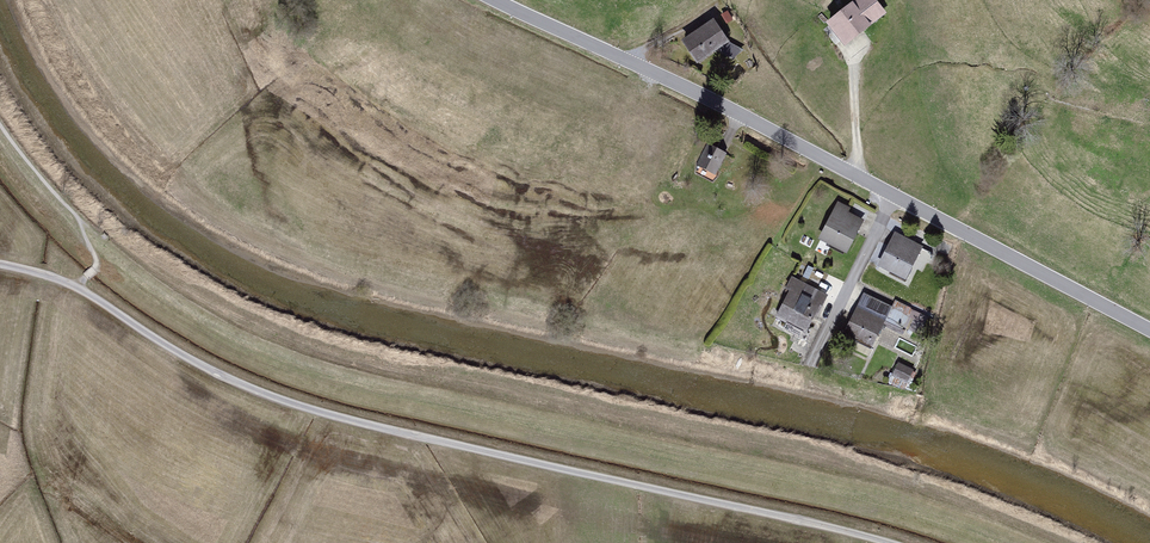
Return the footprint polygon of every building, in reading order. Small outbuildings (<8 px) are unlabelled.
[(827,26),(842,47),(887,15),(877,0),(863,0),(827,26)] [(717,23),(683,44),(698,68),(732,47),(717,23)] [(705,169),(715,143),(706,139),(695,165),(705,169)] [(729,155),(717,149),(705,171),(717,178),(729,155)] [(869,218),(840,204),(823,238),(852,252),(869,218)] [(923,247),(893,234),(878,269),(909,282),(923,247)] [(828,298),(795,280),(775,316),(809,335),(828,298)] [(889,309),(866,298),(848,338),(871,348),(889,309)] [(899,365),(899,376),(912,376),(913,366),(899,365)]
